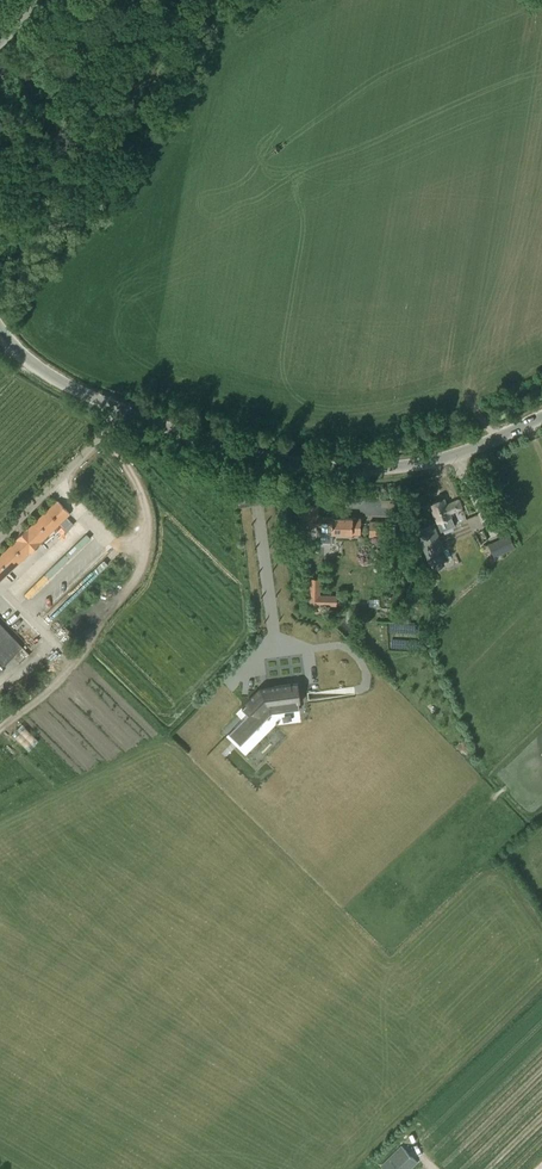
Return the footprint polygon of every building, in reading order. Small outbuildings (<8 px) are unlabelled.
[(287,495),(287,505),(301,505),(301,495),(287,495)] [(446,506),(443,499),(429,505),(440,532),(454,525),(449,513),(461,508),(458,500),(446,506)] [(69,513),(57,501),(28,529),(27,528),(15,539),(16,541),(0,556),(0,580),(28,553),(29,554),(41,543),(40,542),(59,523),(67,516),(69,513)] [(318,505),(317,505),(301,505),(300,526),(317,526),(317,537),(332,537),(332,533),(360,534),(361,518),(339,518),(339,508),(332,508),(331,518),(318,517),(318,505)] [(67,516),(59,523),(66,530),(74,523),(67,516)] [(369,522),(369,538),(386,538),(386,522),(369,522)] [(70,547),(86,533),(82,527),(65,542),(70,547)] [(493,556),(515,548),(509,532),(487,540),(493,556)] [(30,599),(92,538),(87,533),(66,553),(60,547),(37,569),(37,568),(18,586),(30,599)] [(429,555),(439,550),(438,548),(439,547),(434,535),(419,542),(425,554),(429,552),(430,554),(429,555)] [(317,606),(337,606),(337,595),(317,595),(317,606)] [(21,647),(0,625),(0,667),(21,647)] [(260,688),(258,690),(248,700),(249,701),(242,709),(247,714),(228,733),(229,734),(230,733),(240,744),(266,718),(267,718),(262,712),(268,706),(269,705),(283,703),(284,708),(298,706),(298,709),(299,709),(298,702),(300,702),(297,683),(274,686),(260,688)] [(417,1162),(402,1146),(381,1166),(384,1168),(409,1168),(417,1162)]
